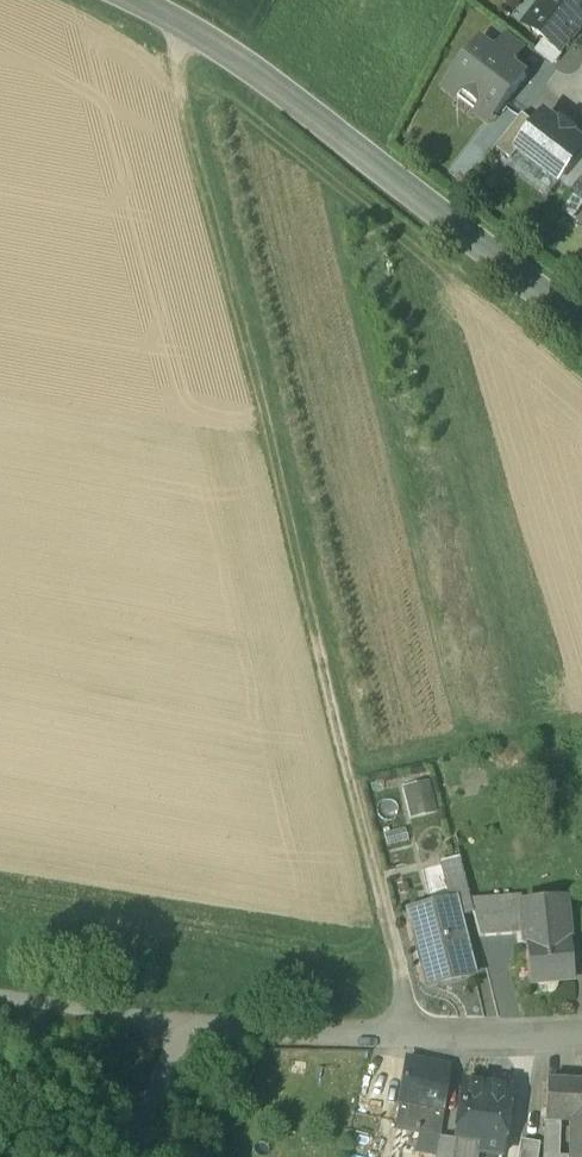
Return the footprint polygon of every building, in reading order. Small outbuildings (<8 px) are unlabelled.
[(526,27),(560,53),(581,24),(581,8),(571,0),(547,0),(526,27)] [(495,53),(480,42),(452,79),(466,91),(463,94),(481,108),(484,104),(498,115),(527,78),(512,67),(518,59),(501,46),(495,53)] [(512,107),(490,135),(501,144),(523,116),(512,107)] [(501,144),(497,150),(512,161),(519,153),(538,127),(523,116),(501,144)] [(519,153),(560,185),(581,156),(581,144),(573,138),(575,135),(563,125),(560,128),(546,117),(538,127),(519,153)] [(570,195),(581,205),(581,179),(570,195)] [(430,792),(407,797),(414,826),(437,822),(430,792)] [(459,862),(443,866),(452,902),(457,901),(468,898),(459,862)] [(443,866),(424,871),(432,907),(452,902),(443,866)] [(520,896),(469,900),(472,913),(478,939),(520,936),(519,915),(521,915),(521,907),(520,896)] [(468,898),(457,901),(460,915),(472,913),(469,900),(468,898)] [(432,907),(408,913),(418,954),(422,953),(431,987),(475,976),(460,915),(457,901),(452,902),(432,907)] [(564,904),(521,907),(521,915),(519,915),(520,936),(521,948),(524,948),(524,946),(569,943),(569,937),(567,912),(565,912),(564,904)] [(567,912),(569,937),(581,936),(581,931),(577,911),(567,912)] [(569,943),(524,946),(524,948),(527,990),(551,988),(551,984),(572,983),(569,943)] [(431,987),(422,953),(418,954),(427,988),(431,987)] [(449,1071),(407,1062),(398,1121),(417,1123),(419,1124),(422,1110),(429,1082),(446,1085),(449,1071)] [(446,1085),(429,1082),(422,1110),(436,1113),(435,1120),(441,1121),(446,1085)] [(545,1086),(544,1121),(553,1122),(570,1123),(581,1123),(581,1088),(545,1086)] [(462,1088),(453,1144),(453,1145),(455,1145),(479,1149),(477,1156),(480,1156),(501,1156),(507,1117),(510,1095),(462,1088)] [(414,1156),(436,1156),(438,1142),(441,1121),(435,1120),(436,1113),(422,1110),(419,1124),(417,1123),(415,1134),(418,1136),(414,1156)] [(417,1123),(398,1121),(396,1131),(415,1134),(417,1123)] [(553,1122),(544,1121),(543,1133),(542,1152),(551,1152),(553,1122)] [(570,1123),(569,1156),(581,1156),(581,1123),(570,1123)] [(455,1145),(453,1145),(453,1144),(438,1142),(436,1156),(453,1156),(455,1145)] [(453,1156),(480,1156),(477,1156),(479,1149),(455,1145),(453,1156)] [(518,1146),(516,1156),(537,1156),(539,1149),(518,1146)]
